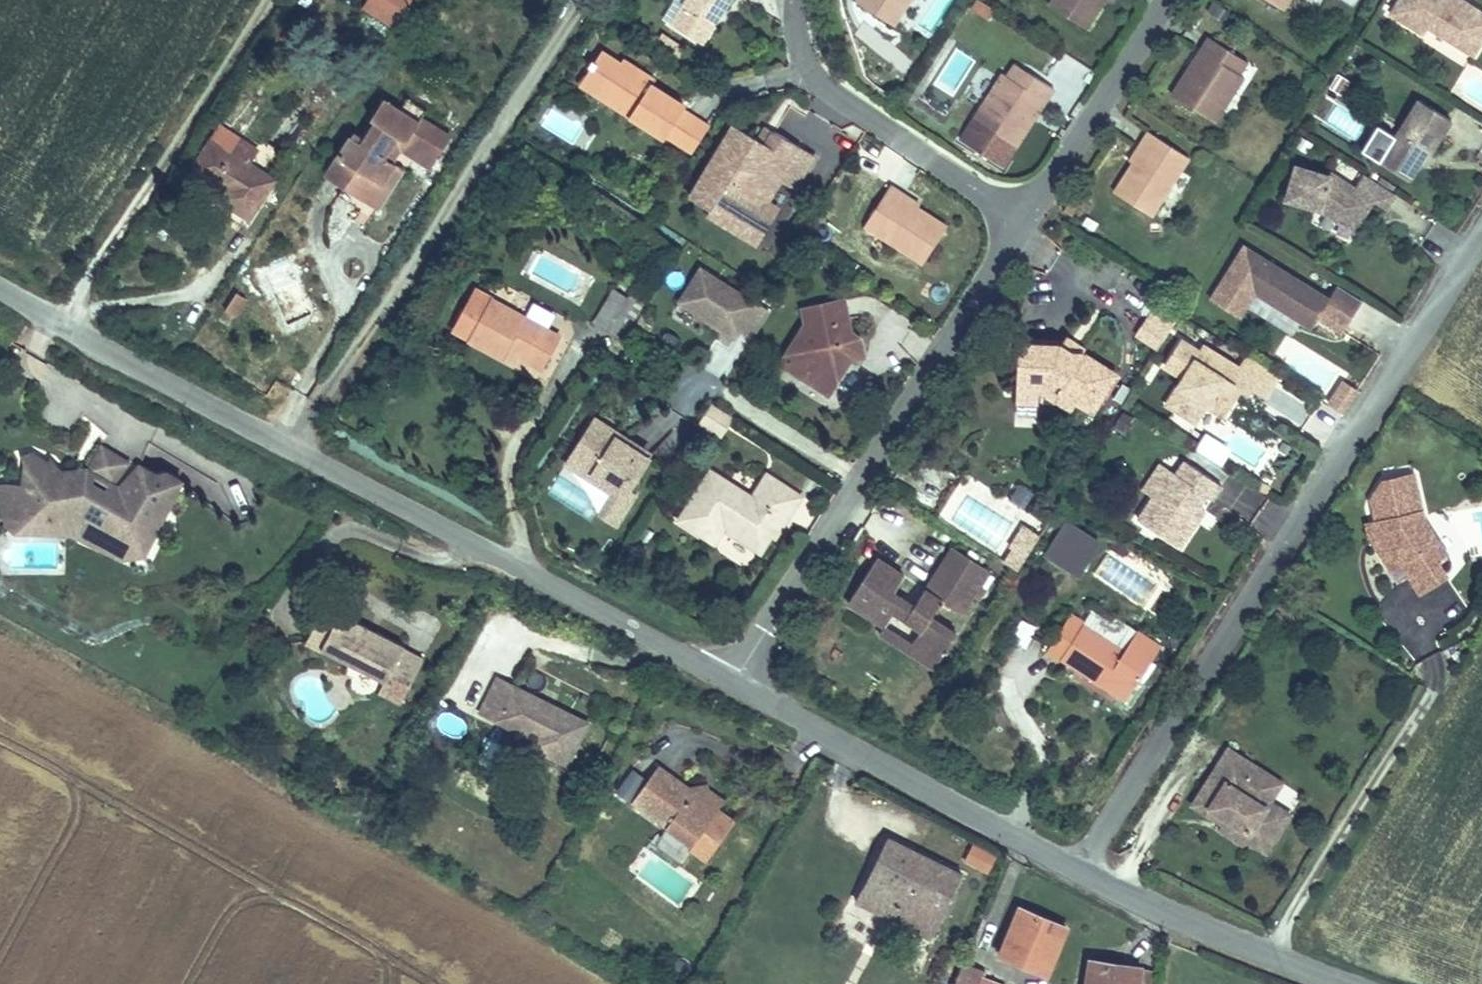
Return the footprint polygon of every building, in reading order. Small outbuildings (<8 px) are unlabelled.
[(393,30),(413,0),(366,0),(360,9),(393,30)] [(729,0),(686,0),(671,24),(702,44),(714,24),(710,22),(716,11),(721,14),(729,0)] [(910,0),(857,0),(856,2),(893,25),(910,0)] [(1104,0),(1052,0),(1048,6),(1086,29),(1104,0)] [(1289,0),(1267,0),(1283,10),(1289,0)] [(1461,0),(1398,0),(1390,13),(1424,34),(1428,27),(1430,24),(1437,28),(1435,32),(1473,55),(1481,40),(1481,13),(1461,0)] [(1222,21),(1229,12),(1218,4),(1212,14),(1222,21)] [(714,24),(721,14),(716,11),(710,22),(714,24)] [(678,56),(683,49),(663,35),(658,42),(678,56)] [(1214,122),(1244,77),(1239,74),(1227,66),(1235,53),(1209,37),(1200,50),(1207,55),(1195,73),(1188,68),(1172,95),(1214,122)] [(1195,73),(1207,55),(1200,50),(1188,68),(1195,73)] [(683,111),(670,102),(664,99),(664,98),(663,98),(662,98),(661,99),(659,101),(656,99),(661,91),(651,85),(650,84),(645,93),(632,84),(637,69),(623,59),(620,63),(601,51),(594,61),(592,59),(588,66),(590,68),(586,75),(605,87),(608,84),(612,83),(624,91),(618,108),(665,138),(666,136),(692,153),(709,127),(683,111)] [(1239,74),(1248,61),(1235,53),(1227,66),(1239,74)] [(1020,85),(1028,71),(1015,63),(1007,76),(1020,85)] [(651,85),(654,80),(637,69),(632,84),(645,93),(650,84),(651,85)] [(1082,85),(1089,75),(1082,69),(1074,79),(1082,85)] [(1027,115),(1038,97),(1045,102),(1053,88),(1028,71),(1020,85),(1007,76),(1003,74),(974,119),(1016,147),(1033,120),(1027,115)] [(618,108),(624,91),(612,83),(608,84),(605,87),(586,75),(580,84),(618,108)] [(685,106),(661,91),(656,99),(659,101),(661,99),(662,98),(663,98),(664,98),(664,99),(670,102),(683,111),(685,106)] [(421,118),(426,110),(408,97),(400,110),(409,116),(404,124),(412,129),(420,118),(421,118)] [(1033,120),(1045,102),(1038,97),(1027,115),(1033,120)] [(384,156),(397,136),(436,160),(451,137),(421,118),(420,118),(412,129),(404,124),(409,116),(400,110),(383,100),(371,118),(377,122),(366,139),(353,131),(329,170),(347,182),(344,187),(370,204),(395,164),(384,156)] [(1431,151),(1451,120),(1418,100),(1380,162),(1409,180),(1428,149),(1431,151)] [(777,184),(779,180),(786,184),(784,189),(789,192),(792,187),(794,189),(814,156),(774,131),(766,144),(758,139),(734,125),(723,143),(690,198),(711,210),(708,216),(757,244),(778,210),(766,202),(777,184)] [(766,144),(774,131),(765,126),(765,127),(758,139),(766,144)] [(248,164),(257,150),(221,127),(212,140),(248,164)] [(1151,217),(1189,157),(1148,132),(1140,145),(1143,148),(1133,163),(1114,193),(1151,217)] [(432,167),(436,160),(397,136),(393,143),(432,167)] [(248,164),(212,140),(193,168),(222,187),(223,184),(229,187),(227,190),(221,199),(249,218),(273,180),(248,164)] [(1133,163),(1143,148),(1140,145),(1129,161),(1133,163)] [(377,209),(403,169),(395,164),(370,204),(377,209)] [(1386,210),(1395,194),(1362,174),(1354,188),(1330,173),(1328,175),(1296,166),(1285,199),(1312,207),(1313,203),(1319,205),(1318,209),(1341,223),(1350,208),(1362,216),(1372,201),(1386,210)] [(347,182),(329,170),(326,176),(344,187),(347,182)] [(784,189),(786,184),(779,180),(777,184),(784,189)] [(918,207),(902,197),(904,194),(890,185),(864,225),(923,263),(947,226),(918,207)] [(920,204),(904,194),(902,197),(918,207),(920,204)] [(1072,216),(1080,203),(1071,198),(1063,210),(1072,216)] [(1362,216),(1350,208),(1341,223),(1353,231),(1362,216)] [(1328,299),(1244,246),(1211,299),(1239,317),(1256,291),(1312,326),(1319,317),(1342,332),(1362,301),(1337,285),(1328,299)] [(770,313),(699,267),(675,305),(734,343),(740,333),(752,340),(770,313)] [(621,338),(646,297),(632,289),(627,297),(614,290),(612,293),(611,293),(595,322),(608,330),(621,338)] [(492,300),(473,290),(468,300),(487,310),(492,300)] [(235,316),(247,299),(236,293),(225,310),(235,316)] [(864,356),(860,336),(852,337),(844,299),(803,309),(806,323),(810,340),(800,355),(793,351),(784,366),(803,378),(812,364),(837,380),(850,359),(864,356)] [(558,336),(492,300),(487,310),(468,300),(452,328),(471,338),(470,339),(502,357),(504,355),(508,346),(514,350),(512,352),(515,353),(541,367),(558,336)] [(1169,331),(1180,314),(1159,301),(1148,317),(1169,331)] [(1158,349),(1169,331),(1148,317),(1136,335),(1158,349)] [(800,355),(810,340),(806,323),(789,348),(800,355)] [(1082,353),(1085,349),(1066,337),(1060,345),(1071,352),(1082,353)] [(1247,394),(1264,366),(1248,355),(1240,368),(1203,345),(1200,351),(1182,341),(1166,366),(1167,367),(1184,378),(1167,404),(1195,421),(1206,405),(1223,415),(1233,399),(1226,395),(1233,385),(1239,389),(1247,394)] [(1115,374),(1082,353),(1071,352),(1060,345),(1018,344),(1016,388),(1038,389),(1069,408),(1074,400),(1092,412),(1115,374)] [(512,359),(515,353),(512,352),(514,350),(508,346),(504,355),(512,359)] [(784,366),(793,351),(789,348),(780,363),(784,366)] [(828,394),(837,380),(812,364),(803,378),(828,394)] [(1342,416),(1359,392),(1343,381),(1326,405),(1342,416)] [(1233,399),(1239,389),(1233,385),(1226,395),(1233,399)] [(1037,402),(1038,389),(1016,388),(1016,401),(1037,402)] [(722,435),(734,417),(711,403),(700,422),(714,431),(722,435)] [(1125,434),(1135,420),(1124,412),(1114,427),(1125,434)] [(653,458),(591,422),(563,471),(609,498),(597,520),(619,532),(638,498),(632,494),(653,458)] [(714,431),(700,422),(697,426),(711,435),(714,431)] [(111,484),(129,462),(101,445),(88,470),(111,484)] [(1213,461),(1218,452),(1210,447),(1205,456),(1213,461)] [(22,457),(25,466),(27,472),(34,476),(26,487),(22,486),(19,484),(12,483),(2,484),(13,519),(13,520),(14,520),(46,521),(46,532),(69,533),(73,524),(94,531),(87,536),(129,556),(145,555),(158,529),(146,524),(149,518),(154,520),(166,494),(173,497),(182,482),(166,473),(157,475),(139,466),(121,488),(108,500),(92,489),(72,488),(71,490),(68,483),(61,487),(54,475),(59,470),(51,461),(48,463),(33,453),(22,457)] [(1199,506),(1206,495),(1212,499),(1221,485),(1185,461),(1176,474),(1171,470),(1153,497),(1138,519),(1179,547),(1198,520),(1192,516),(1199,506)] [(1153,497),(1171,470),(1160,463),(1142,490),(1153,497)] [(26,487),(34,476),(27,472),(25,466),(22,486),(26,487)] [(111,484),(88,470),(87,467),(59,470),(68,483),(71,490),(72,488),(92,489),(108,500),(121,488),(113,483),(111,484)] [(68,483),(59,470),(54,475),(61,487),(68,483)] [(763,550),(799,494),(766,473),(751,496),(743,491),(710,470),(678,520),(715,544),(724,531),(732,536),(735,532),(763,550)] [(1437,540),(1423,518),(1413,474),(1382,481),(1371,499),(1376,522),(1372,523),(1375,534),(1382,545),(1377,548),(1391,569),(1401,563),(1420,593),(1446,576),(1438,563),(1433,566),(1422,549),(1437,540)] [(2,484),(0,484),(0,503),(6,523),(17,532),(46,532),(46,521),(14,520),(14,521),(11,521),(13,520),(13,519),(2,484)] [(158,529),(173,497),(166,494),(154,520),(149,518),(146,524),(158,529)] [(1198,520),(1204,510),(1199,506),(1192,516),(1198,520)] [(1063,522),(1042,560),(1080,581),(1101,543),(1063,522)] [(1382,545),(1375,534),(1372,523),(1366,524),(1369,537),(1377,548),(1382,545)] [(129,556),(87,536),(94,531),(73,524),(69,533),(121,559),(145,555),(129,556)] [(1026,556),(1040,535),(1024,525),(1010,546),(1026,556)] [(763,550),(735,532),(732,536),(760,554),(763,550)] [(1121,555),(1127,546),(1117,539),(1111,548),(1121,555)] [(1446,558),(1445,554),(1446,553),(1437,540),(1422,549),(1433,566),(1438,563),(1446,558)] [(1017,570),(1026,556),(1010,546),(1010,547),(1013,550),(1006,562),(1017,570)] [(914,605),(893,592),(904,576),(876,558),(848,602),(884,626),(893,612),(921,629),(912,643),(939,661),(956,633),(931,617),(942,600),(962,612),(977,590),(980,586),(989,571),(952,547),(914,605)] [(979,600),(986,590),(980,586),(977,590),(973,597),(979,600)] [(322,648),(340,612),(327,606),(308,641),(322,648)] [(1137,630),(1115,617),(1112,623),(1092,609),(1083,623),(1124,650),(1137,630)] [(423,660),(402,650),(405,646),(377,632),(375,636),(363,630),(365,626),(340,612),(322,648),(385,681),(380,690),(401,701),(423,660)] [(1160,646),(1137,630),(1124,650),(1083,623),(1070,615),(1047,651),(1125,701),(1160,646)] [(375,636),(377,632),(365,626),(363,630),(375,636)] [(939,661),(884,626),(879,633),(934,669),(939,661)] [(843,654),(834,649),(831,655),(839,660),(843,654)] [(1464,662),(1457,651),(1450,654),(1458,671),(1464,662)] [(587,724),(497,679),(484,705),(500,714),(497,720),(536,740),(532,746),(567,764),(587,724)] [(497,720),(500,714),(484,705),(481,712),(497,720)] [(1266,851),(1281,828),(1261,815),(1266,807),(1240,790),(1255,766),(1228,749),(1192,804),(1215,819),(1219,813),(1226,818),(1222,824),(1219,828),(1243,844),(1246,839),(1266,851)] [(692,846),(719,809),(705,799),(704,789),(694,791),(659,765),(632,802),(692,846)] [(719,809),(725,801),(705,787),(704,789),(705,799),(719,809)] [(1281,828),(1290,815),(1269,801),(1266,807),(1261,815),(1281,828)] [(1222,824),(1226,818),(1219,813),(1215,819),(1222,824)] [(931,938),(962,875),(887,838),(855,900),(931,938)] [(970,843),(962,862),(988,874),(996,855),(970,843)] [(1049,968),(1065,927),(1020,908),(1001,954),(1019,961),(1021,956),(1049,968)] [(1044,978),(1049,968),(1021,956),(1019,961),(1017,966),(1044,978)] [(1155,971),(1140,968),(1091,961),(1087,983),(1153,983),(1155,971)] [(984,970),(963,962),(954,983),(979,983),(980,981),(982,976),(984,970)] [(982,976),(980,981),(979,983),(1004,983),(982,976)]
